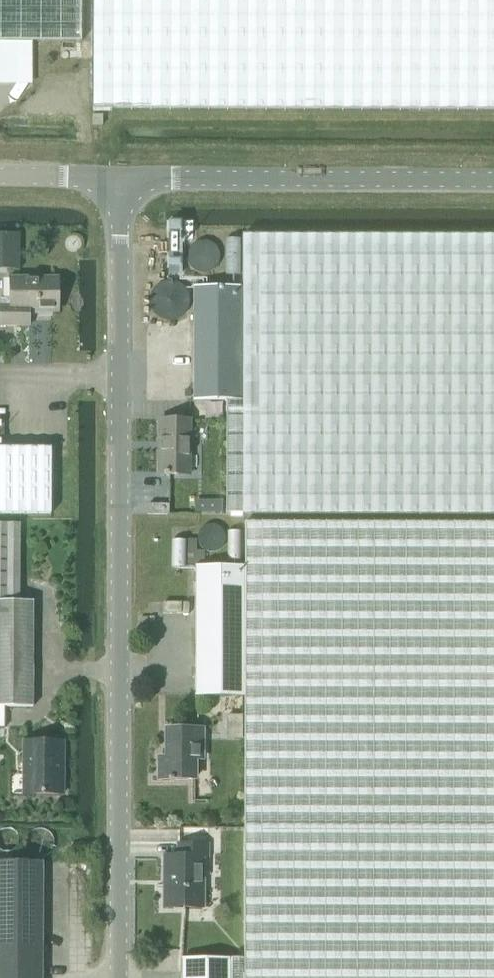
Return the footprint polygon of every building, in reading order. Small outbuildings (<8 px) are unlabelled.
[(81,39),(81,0),(0,0),(0,39),(81,39)] [(92,107),(493,108),(493,0),(92,0),(92,107)] [(92,113),(92,124),(102,124),(102,114),(92,113)] [(181,220),(168,220),(168,274),(181,274),(181,220)] [(226,398),(226,514),(493,514),(493,236),(242,236),(242,286),(241,398),(226,398)] [(14,324),(29,324),(28,309),(53,308),(52,277),(12,278),(12,298),(0,298),(0,321),(0,325),(14,324)] [(192,398),(226,398),(241,398),(242,286),(193,285),(192,398)] [(188,473),(189,418),(157,418),(156,472),(188,473)] [(50,515),(50,449),(3,449),(0,449),(0,515),(50,515)] [(168,514),(168,504),(148,503),(148,514),(168,514)] [(0,523),(0,599),(20,599),(20,523),(0,523)] [(230,977),(493,977),(493,523),(243,523),(243,564),(242,695),(242,824),(243,833),(243,958),(230,958),(230,977)] [(242,695),(243,564),(195,564),(195,694),(242,695)] [(182,598),(164,598),(164,609),(182,609),(182,598)] [(20,599),(0,599),(0,706),(4,706),(32,706),(33,599),(20,599)] [(195,757),(201,757),(201,728),(166,728),(166,756),(159,756),(159,779),(195,779),(195,757)] [(61,793),(62,740),(23,739),(23,793),(61,793)] [(200,856),(205,856),(205,844),(177,844),(177,855),(164,855),(164,906),(201,906),(200,856)] [(0,861),(0,977),(40,977),(41,861),(0,861)] [(230,958),(180,958),(180,977),(230,977),(230,958)]
